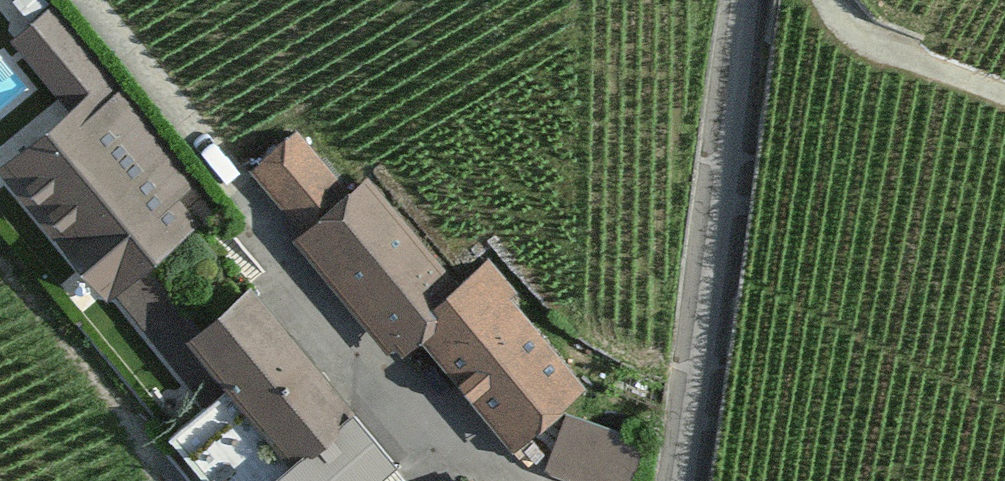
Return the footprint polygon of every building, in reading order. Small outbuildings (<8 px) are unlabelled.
[(0,163),(0,173),(112,309),(125,300),(204,235),(178,202),(198,186),(58,17),(16,52),(64,110),(0,163)] [(352,204),(304,145),(258,182),(398,354),(424,333),(519,450),(594,390),(492,265),(463,289),(377,183),(352,204)] [(253,294),(204,235),(125,300),(174,359),(195,342),(253,294)] [(356,413),(253,294),(195,342),(236,389),(294,462),(356,413)] [(236,389),(174,437),(209,480),(391,480),(403,472),(356,413),(294,462),(236,389)] [(570,419),(555,469),(593,480),(629,480),(641,441),(570,419)]
